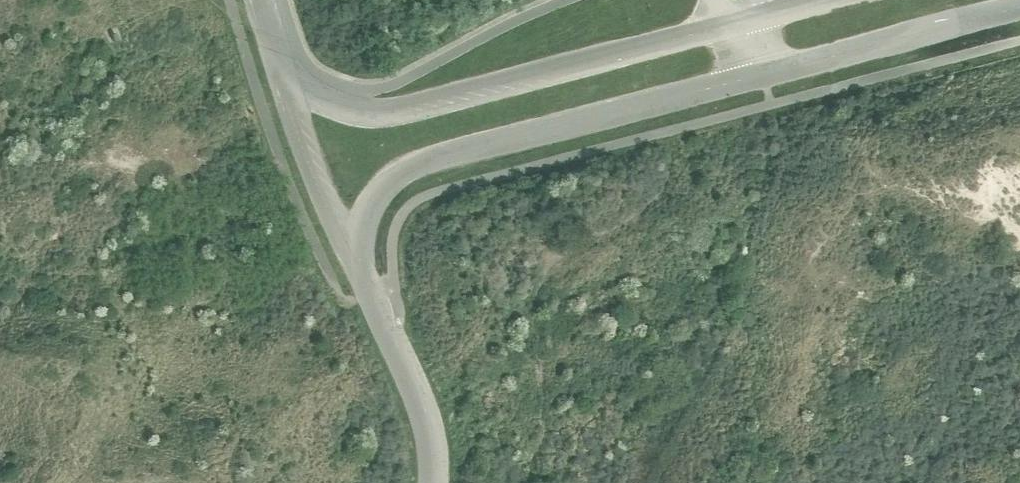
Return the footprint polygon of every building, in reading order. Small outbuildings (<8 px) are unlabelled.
[(115,28),(105,32),(111,44),(120,40),(115,28)] [(967,460),(958,461),(959,475),(968,474),(967,466),(1004,462),(1004,460),(967,465),(967,460)]
